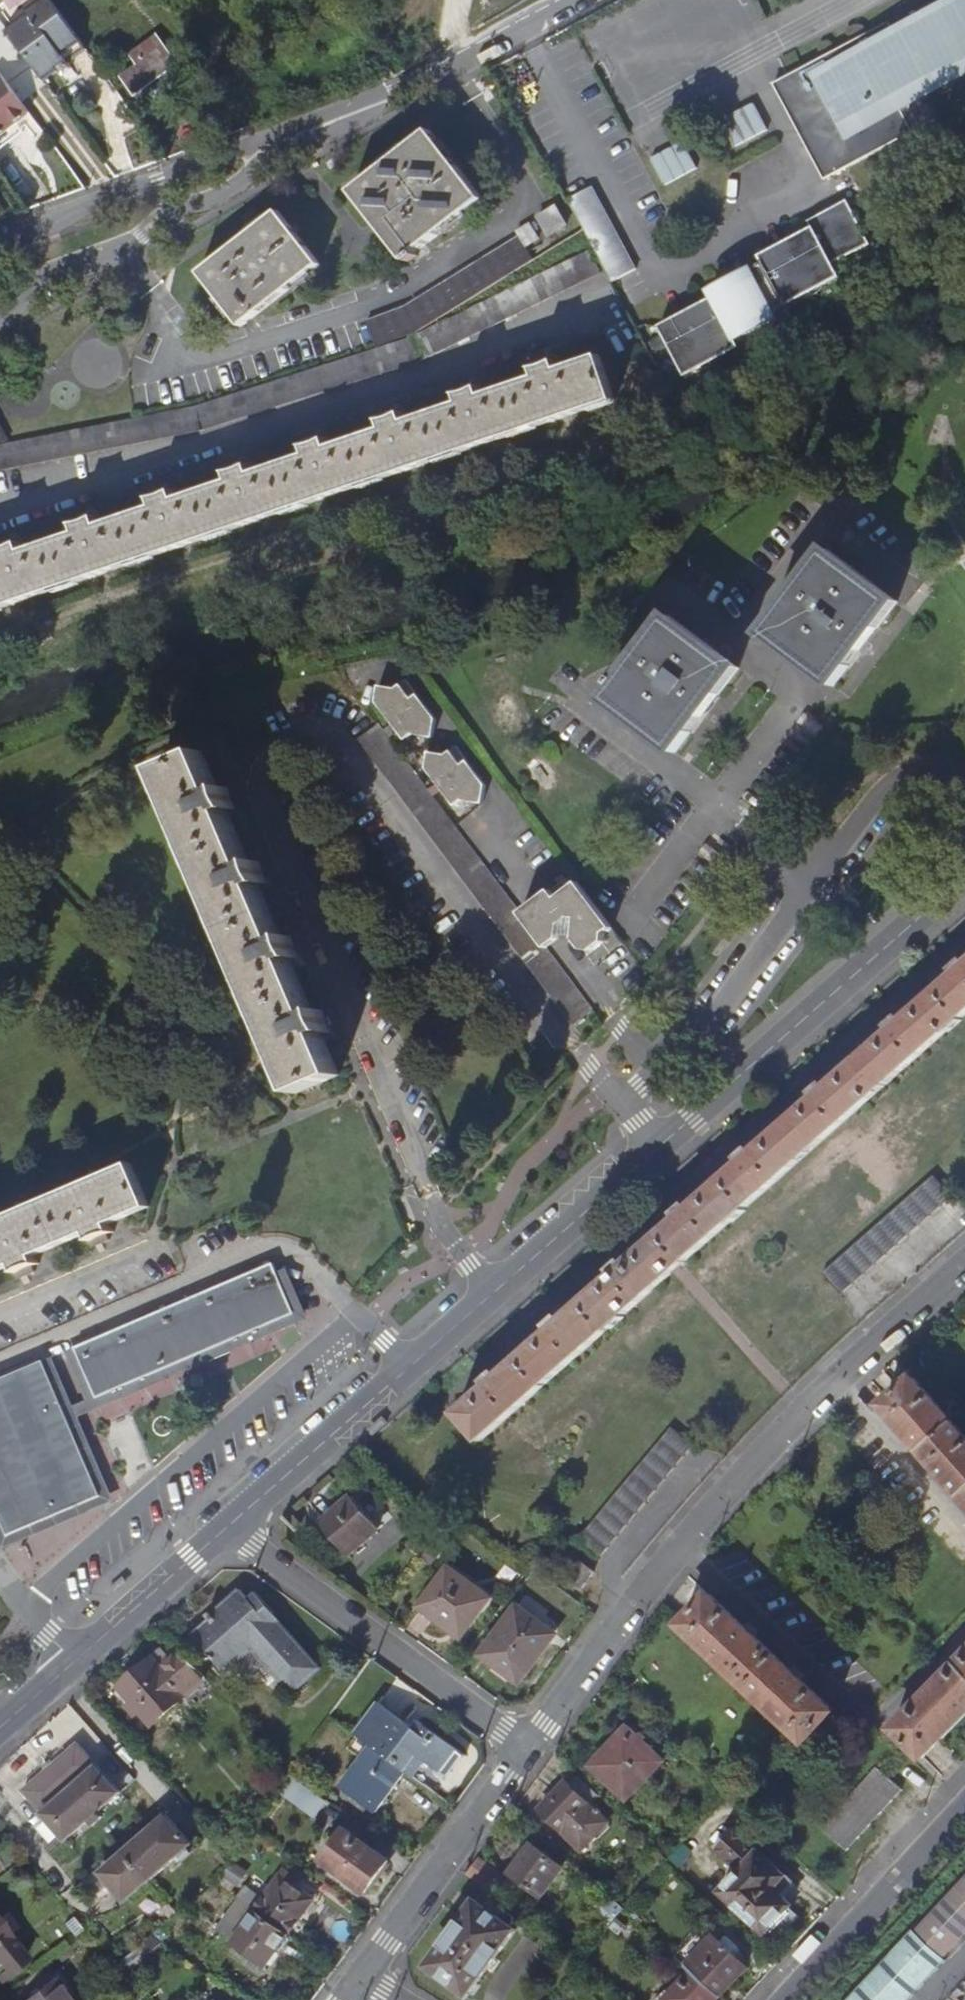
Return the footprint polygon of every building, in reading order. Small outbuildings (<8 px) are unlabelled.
[(56,0),(47,0),(32,10),(37,17),(15,32),(47,77),(61,66),(66,73),(75,67),(70,60),(89,46),(56,0)] [(29,6),(32,10),(47,0),(38,0),(29,6)] [(791,117),(809,149),(818,144),(835,177),(943,119),(923,82),(964,60),(964,1),(897,37),(889,23),(792,75),(782,80),(800,112),(791,117)] [(10,26),(15,32),(37,17),(32,10),(10,26)] [(124,77),(137,95),(178,64),(158,36),(131,56),(139,66),(124,77)] [(6,73),(0,77),(0,135),(35,110),(7,72),(6,73)] [(773,85),(791,117),(800,112),(782,80),(773,85)] [(727,114),(737,142),(769,131),(759,103),(727,114)] [(484,202),(431,132),(352,191),(379,226),(405,261),(484,202)] [(666,183),(698,168),(686,141),(654,156),(666,183)] [(826,181),(835,177),(818,144),(809,149),(826,181)] [(608,268),(615,280),(637,269),(612,223),(592,187),(568,201),(585,229),(608,268)] [(742,346),(739,340),(752,333),(780,318),(792,311),(789,305),(801,298),(830,282),(842,275),(839,269),(835,262),(872,242),(850,202),(829,213),(827,210),(811,219),(814,226),(798,234),(800,236),(779,248),(778,246),(762,256),(765,261),(749,270),(751,272),(730,284),(729,281),(712,291),(716,297),(699,306),(700,308),(679,320),(678,317),(662,327),(685,370),(688,376),(702,369),(729,353),(742,346)] [(551,237),(570,226),(558,206),(539,217),(551,237)] [(318,266),(278,214),(235,246),(199,274),(240,327),(318,266)] [(528,246),(540,239),(531,224),(519,231),(528,246)] [(489,289),(534,260),(520,236),(406,307),(368,321),(376,343),(378,347),(417,333),(489,289)] [(203,431),(421,361),(602,273),(591,250),(413,337),(345,359),(198,406),(35,438),(0,445),(0,470),(203,431)] [(620,403),(606,358),(562,373),(559,364),(548,367),(538,371),(541,380),(486,399),(482,389),(471,393),(460,396),(463,406),(409,423),(406,415),(394,418),(383,422),(387,432),(334,449),(331,440),(320,443),(310,447),(313,456),(259,474),(255,465),(245,468),(234,472),(237,481),(182,500),(179,490),(169,493),(158,497),(161,506),(107,524),(104,516),(93,519),(82,522),(85,532),(32,549),(28,540),(17,544),(5,548),(8,558),(0,560),(0,609),(620,403)] [(10,441),(0,423),(0,444),(10,441)] [(828,550),(764,635),(836,689),(900,604),(828,550)] [(607,702),(675,753),(739,668),(671,617),(607,702)] [(397,688),(379,686),(377,705),(406,742),(412,736),(434,740),(437,719),(419,695),(413,699),(402,685),(397,688)] [(360,745),(381,773),(573,1029),(575,1027),(594,1012),(547,950),(520,914),(407,762),(382,729),(360,745)] [(448,755),(435,753),(430,752),(429,756),(427,771),(455,808),(463,802),(485,806),(487,787),(468,762),(463,766),(452,751),(448,755)] [(160,771),(293,1093),(336,1076),(331,1063),(320,1035),(328,1033),(320,1011),(311,1014),(291,964),(299,961),(290,938),(282,942),(261,890),(270,888),(261,866),(252,870),(229,814),(238,811),(230,789),(220,792),(217,785),(204,753),(160,771)] [(614,929),(578,883),(556,900),(549,892),(520,914),(547,950),(562,939),(561,934),(577,938),(576,942),(583,951),(594,953),(605,944),(607,935),(614,929)] [(894,1028),(847,1070),(773,1135),(683,1214),(574,1309),(516,1361),(476,1396),(456,1414),(481,1442),(501,1424),(542,1389),(600,1337),(708,1242),(799,1163),(872,1098),(919,1057),(960,1021),(964,1016),(964,966),(935,992),(894,1028)] [(150,1207),(132,1164),(0,1218),(0,1269),(13,1264),(16,1272),(25,1269),(36,1264),(32,1255),(88,1232),(92,1242),(102,1237),(113,1233),(109,1224),(115,1221),(150,1207)] [(863,1238),(881,1259),(950,1199),(932,1178),(863,1238)] [(881,1259),(863,1238),(822,1273),(840,1295),(881,1259)] [(279,1265),(78,1347),(100,1399),(108,1396),(145,1380),(174,1368),(210,1353),(236,1342),(257,1334),(286,1322),(301,1316),(279,1265)] [(16,1533),(48,1520),(110,1494),(52,1358),(0,1380),(0,1496),(16,1533)] [(956,1422),(916,1377),(914,1378),(884,1405),(896,1418),(898,1416),(914,1434),(912,1437),(918,1444),(924,1450),(934,1462),(937,1460),(954,1480),(952,1481),(956,1486),(964,1495),(964,1497),(964,1432),(956,1422)] [(623,1485),(644,1503),(693,1445),(673,1427),(623,1485)] [(590,1524),(611,1542),(644,1503),(623,1485),(590,1524)] [(323,1521),(350,1554),(380,1528),(352,1496),(323,1521)] [(611,1542),(590,1524),(576,1540),(597,1558),(611,1542)] [(591,1573),(579,1564),(567,1579),(579,1588),(591,1573)] [(450,1565),(420,1604),(462,1635),(492,1596),(450,1565)] [(210,1618),(192,1634),(226,1673),(254,1649),(294,1696),(322,1672),(308,1655),(311,1653),(276,1613),(270,1619),(245,1591),(238,1597),(236,1594),(215,1613),(213,1610),(208,1615),(210,1618)] [(783,1724),(803,1742),(830,1714),(831,1712),(794,1676),(750,1633),(708,1593),(681,1622),(679,1624),(699,1642),(701,1641),(727,1666),(725,1668),(755,1696),(758,1695),(785,1722),(783,1724)] [(494,1660),(519,1679),(535,1657),(531,1654),(549,1629),(515,1604),(478,1653),(491,1663),(494,1660)] [(209,1678),(181,1647),(172,1656),(163,1647),(121,1685),(134,1699),(127,1705),(137,1716),(143,1711),(156,1725),(209,1678)] [(954,1662),(927,1689),(892,1725),(922,1756),(942,1736),(940,1734),(964,1709),(964,1652),(954,1662)] [(356,1735),(369,1745),(404,1771),(413,1777),(425,1760),(441,1771),(445,1767),(451,1771),(464,1753),(421,1720),(415,1728),(381,1703),(356,1735)] [(612,1749),(593,1768),(623,1798),(660,1761),(625,1725),(605,1743),(612,1749)] [(24,1791),(44,1813),(59,1799),(49,1788),(73,1768),(82,1779),(97,1765),(78,1744),(24,1791)] [(404,1771),(369,1745),(339,1785),(374,1811),(404,1771)] [(44,1813),(66,1840),(89,1820),(93,1825),(103,1816),(99,1811),(121,1792),(97,1765),(82,1779),(73,1768),(49,1788),(59,1799),(44,1813)] [(822,1828),(847,1851),(903,1790),(879,1767),(822,1828)] [(328,1803),(293,1777),(282,1793),(317,1818),(328,1803)] [(562,1781),(537,1807),(579,1848),(604,1821),(562,1781)] [(102,1871),(127,1900),(192,1844),(167,1815),(102,1871)] [(349,1829),(325,1861),(368,1891),(391,1861),(349,1829)] [(777,1880),(726,1831),(708,1849),(733,1872),(714,1892),(758,1935),(761,1932),(766,1939),(788,1916),(782,1910),(783,1909),(765,1891),(777,1880)] [(530,1842),(508,1873),(540,1897),(563,1866),(530,1842)] [(234,1862),(223,1876),(239,1888),(249,1872),(234,1862)] [(256,1911),(288,1934),(314,1898),(295,1884),(299,1879),(286,1870),(264,1899),(256,1911)] [(913,1932),(943,1959),(964,1936),(964,1877),(913,1932)] [(248,1887),(239,1900),(256,1911),(264,1899),(248,1887)] [(256,1911),(239,1900),(218,1931),(267,1965),(288,1934),(256,1911)] [(512,1928),(473,1900),(455,1923),(452,1922),(430,1953),(433,1955),(421,1970),(459,1999),(512,1928)] [(24,1960),(0,1929),(0,1980),(24,1960)] [(850,1999),(905,1999),(943,1959),(913,1932),(850,1999)] [(686,1969),(714,1996),(741,1968),(728,1955),(734,1949),(722,1937),(715,1943),(707,1936),(681,1965),(686,1969)] [(686,1969),(658,1999),(711,1999),(714,1996),(686,1969)] [(48,1983),(27,1999),(62,1999),(48,1983)]
